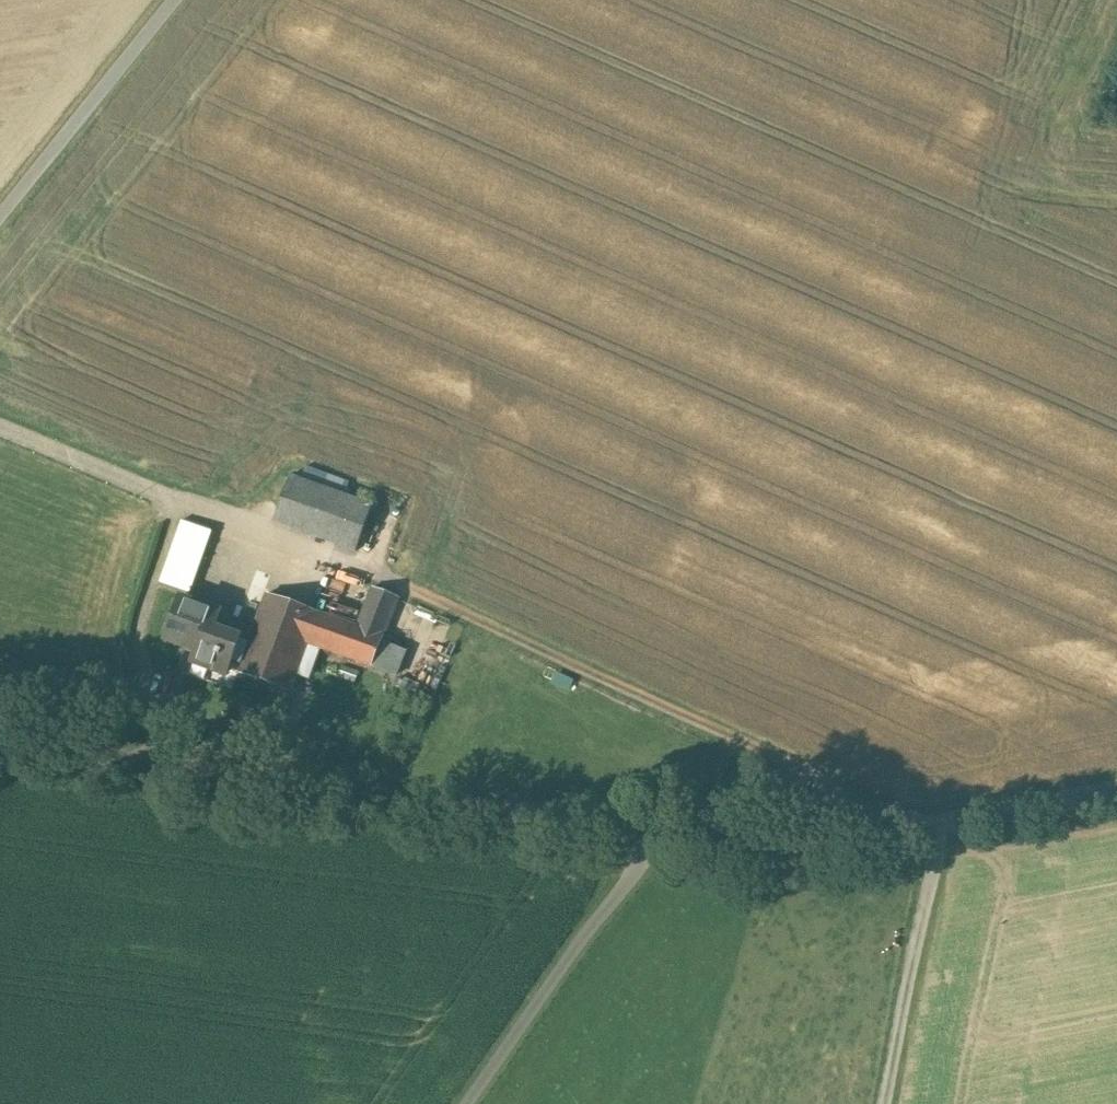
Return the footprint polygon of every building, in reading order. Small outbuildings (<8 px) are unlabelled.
[(372,505),(290,475),(274,521),(356,550),(372,505)] [(212,530),(182,520),(160,583),(189,593),(212,530)] [(357,625),(318,612),(307,643),(371,666),(372,665),(392,673),(404,642),(384,635),(399,597),(373,587),(357,625)] [(318,612),(271,595),(267,593),(250,641),(239,672),(240,672),(290,690),(307,643),(318,612)] [(250,641),(214,628),(220,611),(181,597),(165,639),(197,650),(188,675),(210,683),(215,670),(237,678),(240,672),(239,672),(250,641)] [(570,688),(575,676),(555,668),(550,681),(570,688)]
